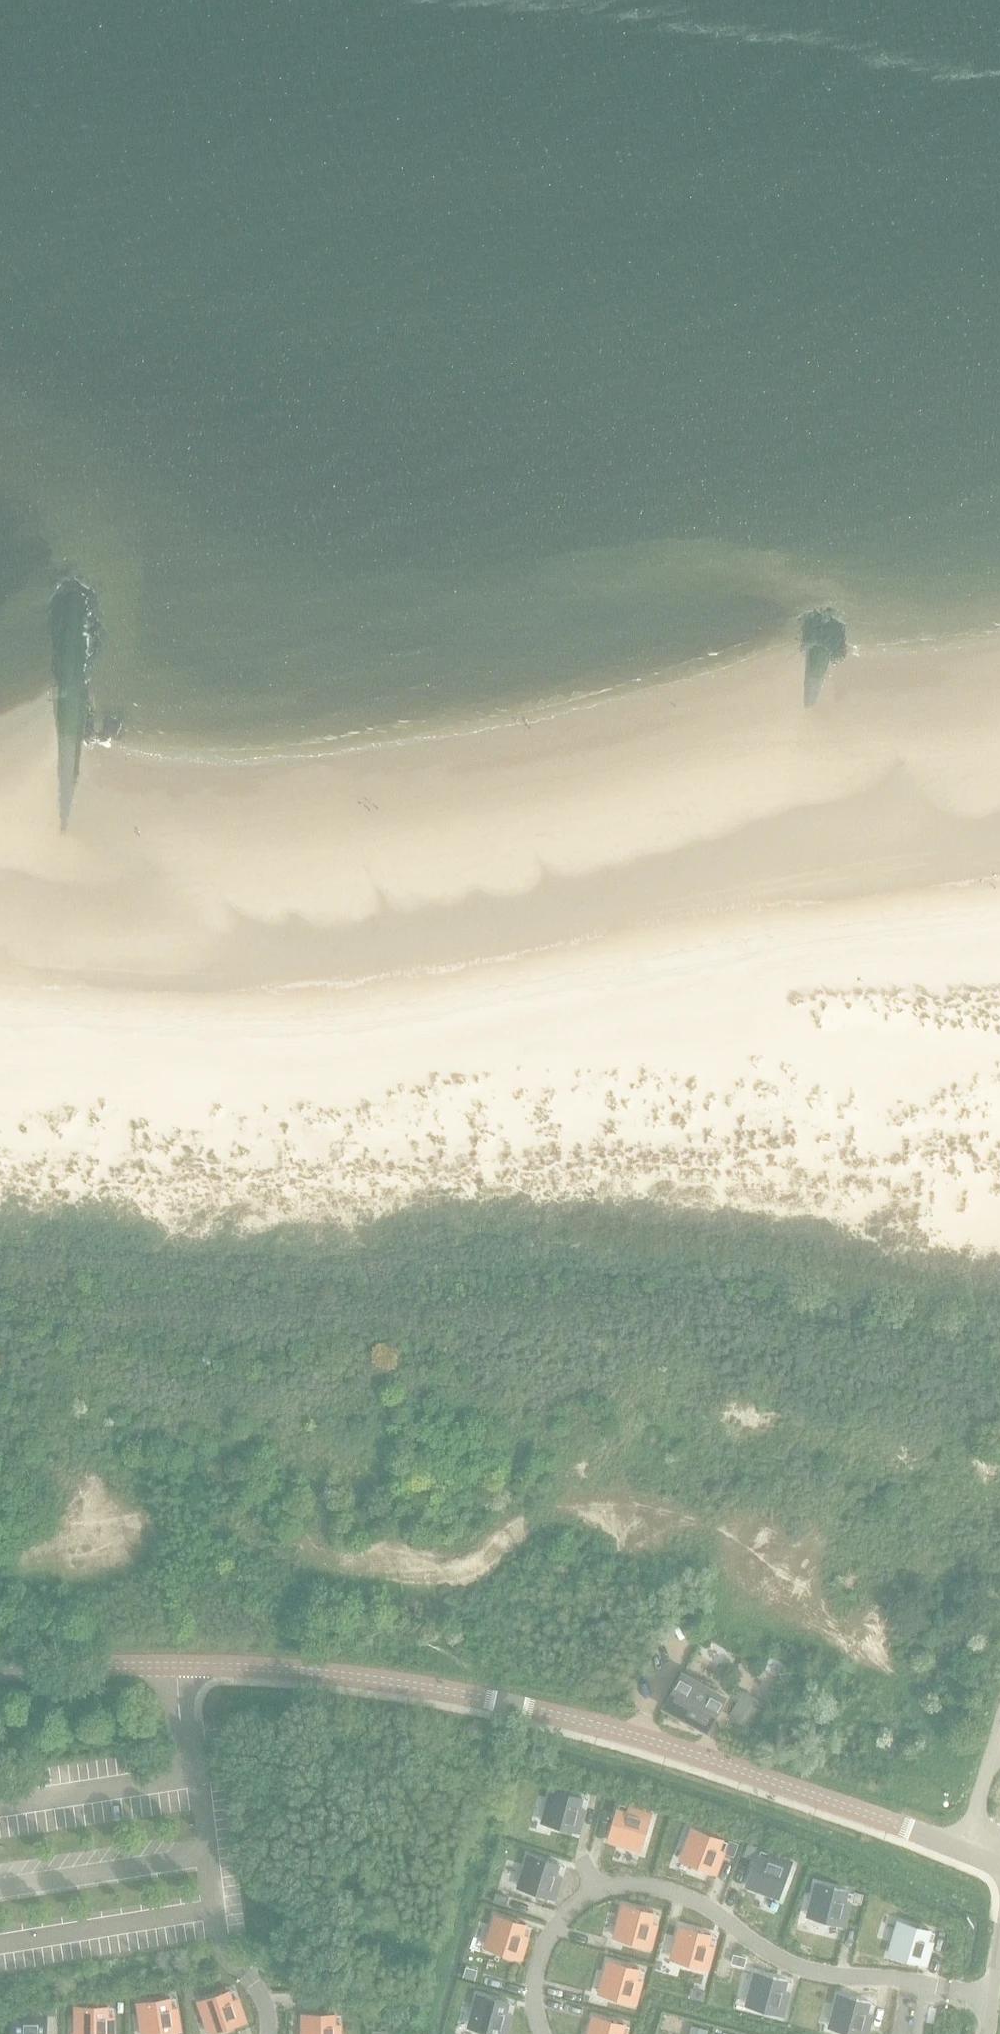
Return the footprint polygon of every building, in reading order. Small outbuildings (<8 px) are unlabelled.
[(664,1704),(706,1727),(723,1697),(681,1673),(664,1704)] [(742,1687),(728,1712),(749,1724),(763,1699),(742,1687)] [(572,1829),(581,1797),(568,1793),(568,1794),(550,1789),(544,1810),(551,1812),(548,1823),(560,1826),(572,1829)] [(645,1830),(649,1818),(616,1809),(613,1821),(608,1840),(629,1846),(631,1839),(641,1842),(645,1830)] [(683,1848),(690,1851),(686,1861),(698,1865),(697,1865),(709,1870),(721,1838),(709,1834),(691,1828),(683,1848)] [(310,1848),(273,1857),(280,1888),(291,1885),(294,1896),(321,1890),(310,1848)] [(548,1896),(558,1863),(546,1859),(545,1860),(527,1854),(520,1875),(527,1877),(524,1888),(536,1891),(535,1892),(548,1896)] [(767,1893),(770,1886),(779,1890),(784,1878),(784,1879),(789,1867),(757,1855),(753,1867),(746,1885),(767,1893)] [(811,1901),(818,1904),(815,1913),(826,1918),(838,1923),(849,1891),(838,1887),(837,1887),(819,1881),(811,1901)] [(644,1944),(653,1912),(640,1908),(640,1909),(622,1904),(616,1925),(623,1927),(620,1937),(632,1940),(632,1941),(644,1944)] [(515,1956),(525,1923),(512,1919),(512,1920),(494,1914),(487,1936),(494,1938),(491,1948),(503,1951),(502,1952),(515,1956)] [(891,1942),(898,1944),(895,1954),(907,1958),(906,1958),(919,1962),(928,1929),(916,1926),(897,1921),(891,1942)] [(673,1947),(680,1949),(677,1959),(689,1962),(689,1963),(701,1966),(710,1933),(697,1930),(697,1931),(679,1926),(673,1947)] [(629,2001),(638,1968),(625,1965),(607,1960),(601,1982),(608,1983),(605,1994),(617,1997),(629,2001)] [(748,1994),(755,1995),(752,2005),(764,2008),(764,2009),(776,2012),(785,1980),(773,1976),(772,1977),(754,1972),(748,1994)] [(239,2022),(228,1990),(216,1994),(216,1995),(198,2001),(205,2022),(212,2020),(215,2029),(226,2026),(227,2026),(239,2022)] [(471,2015),(477,2017),(475,2027),(486,2030),(486,2031),(498,2033),(499,2033),(507,2001),(495,1998),(495,1999),(476,1994),(471,2015)] [(838,2017),(835,2027),(847,2030),(847,2031),(858,2033),(859,2033),(868,2002),(856,1998),(855,1999),(837,1994),(831,2015),(838,2017)] [(174,2031),(168,1997),(156,1999),(156,2000),(137,2003),(140,2024),(147,2023),(149,2033),(161,2032),(174,2031)] [(107,2006),(94,2006),(75,2006),(75,2028),(82,2028),(82,2033),(107,2033),(107,2006)] [(333,2013),(321,2013),(301,2014),(301,2033),(333,2033),(333,2013)] [(623,2023),(611,2020),(592,2015),(587,2033),(620,2033),(623,2023)] [(46,2021),(12,2021),(12,2033),(46,2033),(46,2021)]
